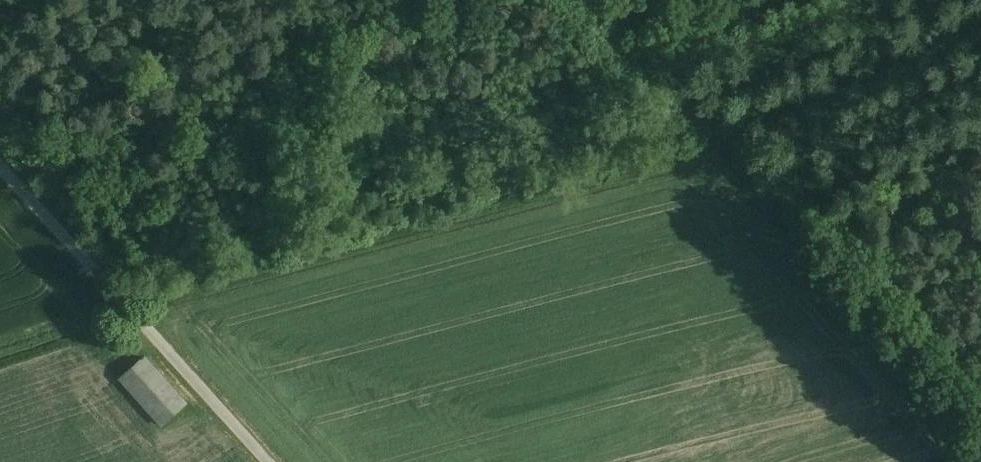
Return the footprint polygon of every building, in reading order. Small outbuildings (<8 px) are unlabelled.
[(171,417),(195,395),(155,351),(130,373),(171,417)]
